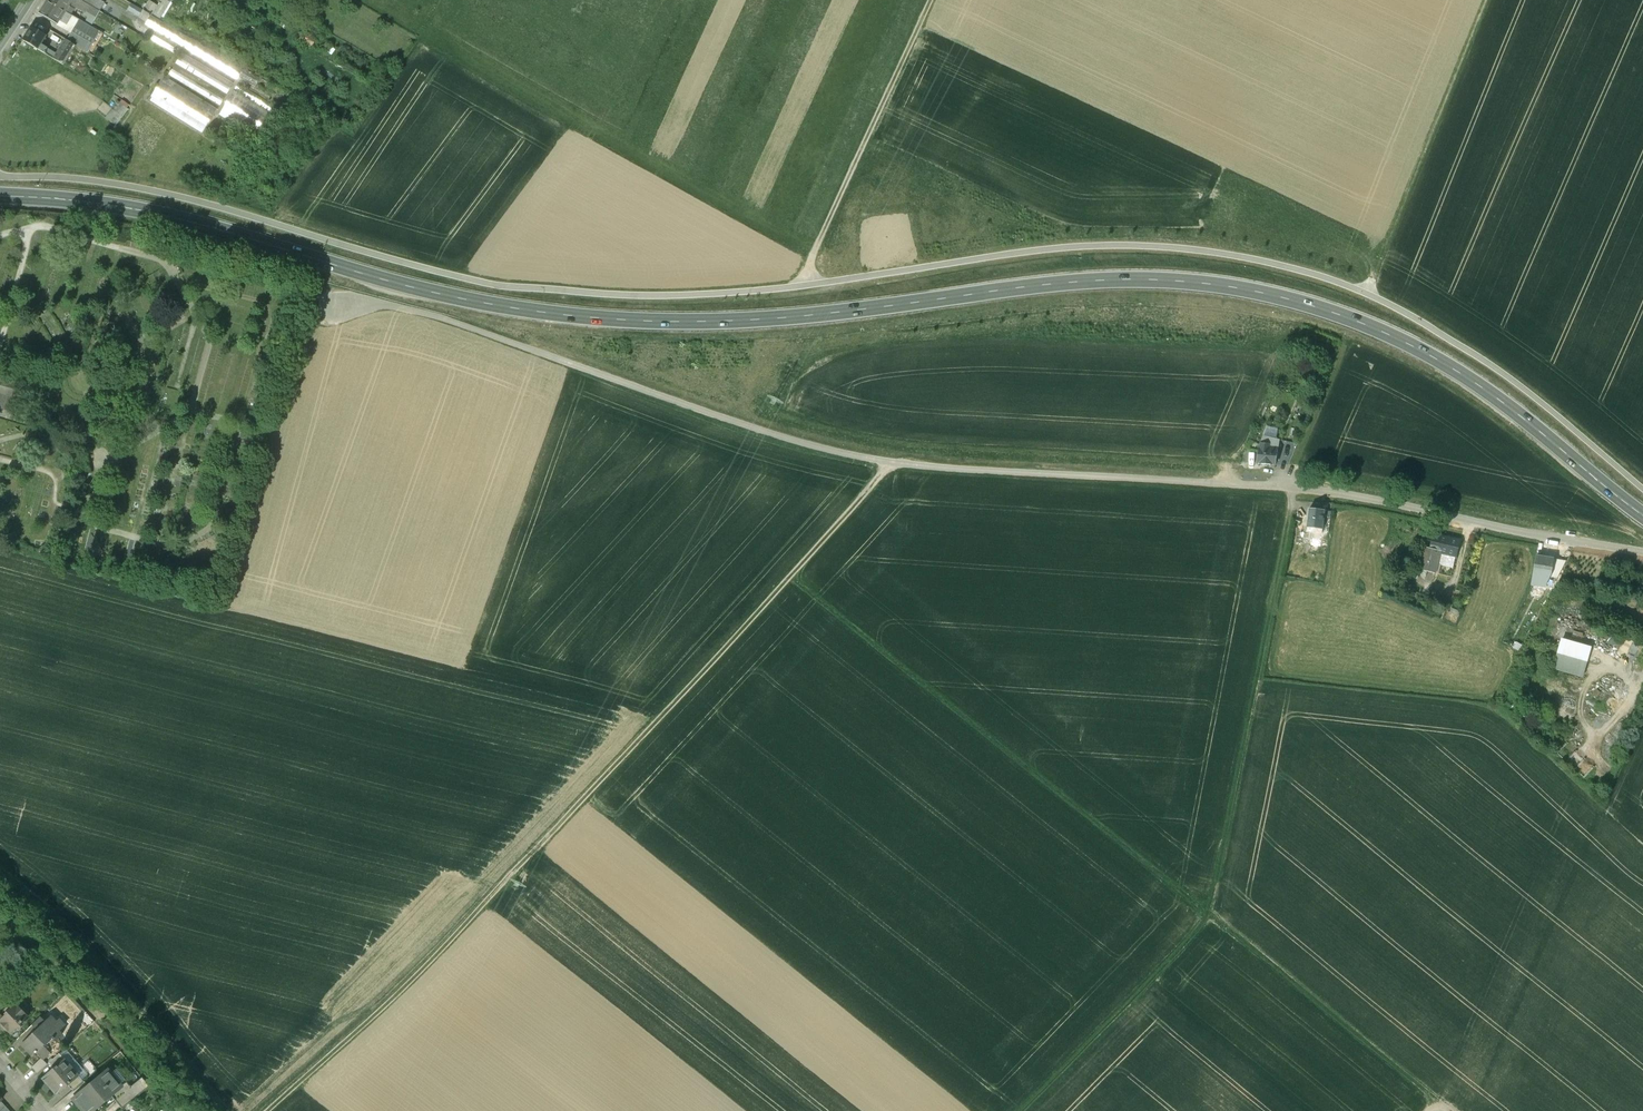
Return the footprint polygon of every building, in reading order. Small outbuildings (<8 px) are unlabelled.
[(48,1),(65,11),(73,0),(48,0),(48,1)] [(87,3),(81,0),(77,7),(83,11),(86,13),(90,6),(87,3)] [(225,2),(246,14),(254,0),(226,0),(225,2)] [(65,11),(48,1),(39,14),(56,25),(64,13),(65,11)] [(157,6),(149,1),(143,11),(152,15),(157,6)] [(80,20),(65,11),(64,13),(65,17),(77,25),(79,23),(80,20)] [(180,32),(150,15),(145,25),(174,41),(180,32)] [(83,25),(77,36),(85,41),(92,27),(85,23),(83,25)] [(46,36),(31,27),(22,40),(38,49),(40,46),(46,36)] [(77,36),(71,33),(67,40),(76,45),(80,48),(85,41),(77,36)] [(67,40),(65,39),(61,45),(72,51),(76,45),(67,40)] [(326,43),(324,48),(335,52),(337,47),(326,43)] [(72,51),(61,45),(55,55),(53,58),(64,65),(72,51)] [(51,53),(40,46),(38,49),(49,56),(51,53)] [(185,51),(170,75),(222,106),(236,82),(185,51)] [(106,72),(115,76),(118,66),(109,63),(106,72)] [(163,78),(149,101),(204,134),(218,110),(163,78)] [(238,84),(220,114),(265,141),(283,111),(238,84)] [(107,116),(117,124),(133,104),(123,97),(107,116)] [(0,386),(0,409),(13,412),(22,382),(3,377),(0,386)] [(1284,420),(1271,414),(1269,421),(1283,426),(1284,420)] [(1283,426),(1269,421),(1263,439),(1279,442),(1283,426)] [(1279,442),(1263,439),(1261,444),(1257,464),(1275,465),(1279,442)] [(1325,511),(1309,509),(1308,528),(1315,529),(1323,529),(1325,511)] [(1306,546),(1328,546),(1328,535),(1307,535),(1306,546)] [(1460,541),(1434,535),(1430,550),(1440,552),(1456,556),(1460,541)] [(1430,550),(1426,549),(1421,570),(1435,573),(1440,552),(1430,550)] [(1554,559),(1536,556),(1533,573),(1551,576),(1554,559)] [(1564,561),(1554,559),(1551,576),(1558,577),(1564,561)] [(1580,676),(1589,645),(1558,636),(1549,667),(1580,676)] [(1585,776),(1593,765),(1584,758),(1576,769),(1585,776)] [(15,1003),(4,1013),(6,1014),(3,1017),(0,1020),(0,1022),(10,1033),(16,1028),(18,1028),(21,1026),(21,1023),(28,1016),(24,1012),(24,1011),(25,1009),(22,1006),(20,1006),(19,1007),(15,1003)] [(37,1029),(22,1044),(33,1055),(36,1052),(37,1053),(42,1058),(43,1059),(50,1052),(47,1049),(49,1047),(46,1044),(52,1039),(53,1040),(54,1038),(56,1040),(63,1034),(59,1031),(66,1025),(60,1018),(58,1020),(53,1014),(46,1021),(37,1029)] [(41,1016),(32,1024),(37,1029),(46,1021),(41,1016)] [(59,1054),(48,1063),(53,1069),(63,1059),(59,1054)] [(42,1058),(32,1067),(38,1073),(48,1064),(43,1059),(42,1058)] [(53,1069),(41,1078),(49,1087),(71,1068),(63,1059),(53,1069)] [(71,1068),(49,1087),(56,1095),(68,1086),(78,1076),(71,1068)] [(87,1087),(83,1082),(76,1088),(80,1093),(73,1098),(84,1110),(92,1110),(113,1093),(117,1099),(131,1088),(116,1070),(111,1074),(107,1070),(87,1087)] [(78,1076),(68,1086),(72,1091),(76,1088),(83,1082),(78,1076)] [(117,1099),(116,1100),(122,1108),(149,1086),(142,1078),(131,1088),(117,1099)] [(72,1091),(69,1093),(73,1098),(80,1093),(76,1088),(72,1091)] [(1,1102),(0,1102),(0,1110),(9,1110),(1,1102)]
